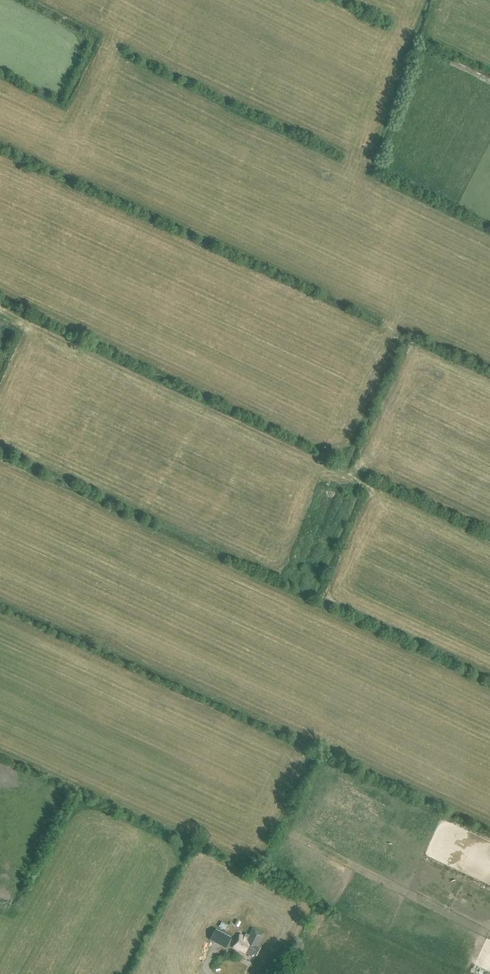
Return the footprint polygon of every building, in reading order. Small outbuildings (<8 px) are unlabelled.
[(260,949),(258,948),(264,935),(253,929),(249,936),(246,934),(245,937),(240,935),(233,949),(238,952),(239,951),(251,957),(253,955),(256,956),(260,949)] [(226,950),(231,939),(215,931),(210,942),(226,950)]
